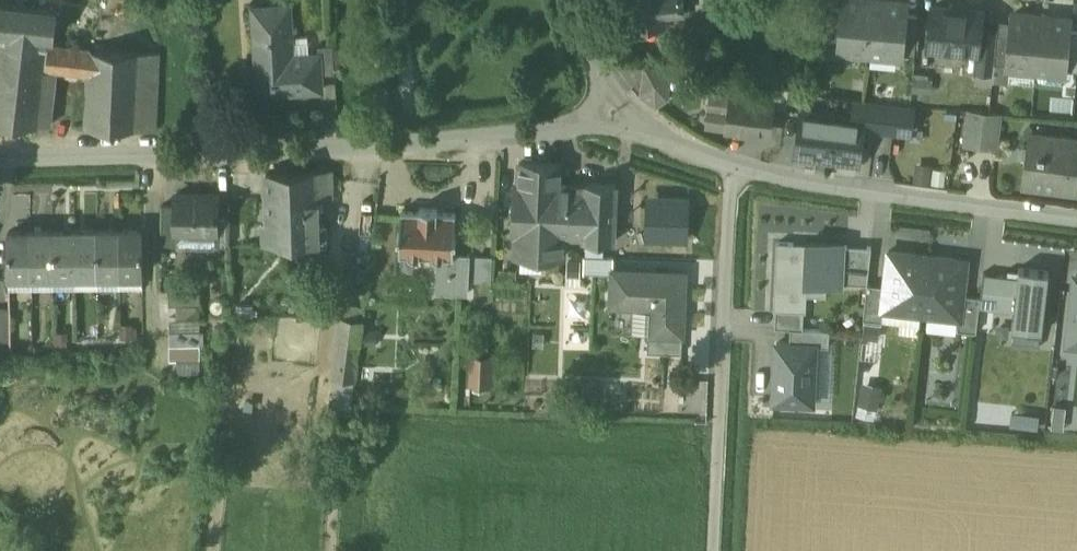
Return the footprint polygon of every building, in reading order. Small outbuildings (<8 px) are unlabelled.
[(634,18),(635,18),(636,29),(657,27),(656,16),(665,15),(665,14),(683,12),(683,5),(684,4),(683,0),(632,0),(634,18)] [(839,46),(838,49),(868,52),(873,0),(843,0),(839,46)] [(877,0),(873,0),(868,52),(901,55),(901,53),(905,13),(906,3),(877,0)] [(0,3),(0,31),(51,37),(55,37),(58,10),(0,3)] [(294,91),(293,63),(289,5),(253,7),(258,93),(294,91)] [(981,10),(932,5),(929,45),(976,49),(978,50),(980,29),(981,10)] [(842,7),(829,6),(826,45),(839,46),(842,7)] [(918,15),(905,13),(901,53),(915,54),(918,15)] [(1041,16),(1012,13),(1011,24),(1007,63),(1007,65),(1036,68),(1041,16)] [(1070,19),(1041,16),(1036,68),(1065,71),(1069,29),(1070,19)] [(1011,24),(998,22),(997,31),(994,62),(1007,63),(1011,24)] [(997,31),(980,29),(978,50),(976,49),(975,68),(993,70),(994,62),(997,31)] [(1069,29),(1065,69),(1076,70),(1076,30),(1069,29)] [(50,125),(59,70),(87,74),(84,126),(156,129),(160,53),(90,50),(90,53),(50,48),(51,37),(0,31),(0,122),(50,125)] [(333,44),(317,45),(318,62),(321,62),(321,73),(334,73),(333,44)] [(293,63),(294,91),(322,90),(321,73),(321,62),(318,62),(293,63)] [(669,70),(646,67),(642,93),(656,103),(666,97),(669,70)] [(789,88),(774,86),(772,98),(775,98),(774,106),(785,107),(785,110),(786,110),(789,88)] [(772,98),(711,90),(706,124),(767,133),(770,109),(774,106),(775,98),(772,98)] [(879,102),(860,98),(857,118),(863,118),(862,128),(876,130),(879,102)] [(912,106),(879,102),(876,130),(909,134),(912,106)] [(857,118),(800,110),(795,152),(858,160),(862,128),(863,118),(857,118)] [(998,112),(970,110),(966,140),(995,145),(998,112)] [(1031,133),(1023,182),(1075,190),(1076,179),(1076,158),(1071,157),(1074,139),(1031,133)] [(564,235),(566,185),(560,185),(561,164),(519,162),(518,201),(511,201),(511,214),(517,214),(515,254),(563,256),(564,235)] [(918,163),(916,178),(945,182),(947,166),(918,163)] [(331,171),(266,173),(267,224),(263,224),(263,242),(327,243),(326,224),(318,223),(317,196),(332,196),(331,171)] [(586,186),(584,236),(584,240),(614,241),(616,183),(586,182),(586,186)] [(566,185),(564,235),(584,236),(586,186),(566,185)] [(217,194),(175,194),(175,205),(175,231),(176,231),(215,231),(217,231),(217,218),(217,194)] [(648,195),(646,236),(688,238),(690,196),(648,195)] [(175,205),(162,204),(161,244),(176,244),(176,231),(175,231),(175,205)] [(437,212),(437,208),(425,207),(420,207),(419,211),(403,210),(401,210),(400,230),(398,230),(398,233),(400,233),(399,254),(401,254),(438,256),(452,256),(452,257),(453,257),(454,252),(454,236),(456,236),(457,233),(455,233),(456,212),(454,212),(454,213),(437,212)] [(230,218),(217,218),(217,231),(215,231),(215,244),(229,244),(230,218)] [(74,276),(74,231),(52,232),(52,276),(74,276)] [(98,275),(97,231),(74,231),(74,276),(98,275)] [(120,275),(120,231),(97,231),(98,275),(120,275)] [(142,275),(141,231),(120,231),(120,275),(142,275)] [(31,276),(31,232),(8,232),(8,276),(31,276)] [(52,276),(52,232),(31,232),(31,276),(52,276)] [(844,243),(807,241),(807,243),(777,242),(773,309),(776,309),(804,310),(806,310),(807,282),(842,284),(842,281),(844,245),(844,243)] [(871,247),(844,245),(842,281),(867,283),(871,247)] [(928,255),(889,250),(885,285),(882,304),(902,306),(901,312),(921,314),(928,255)] [(474,252),(475,277),(493,277),(492,251),(474,252)] [(469,253),(454,252),(453,257),(452,257),(452,256),(438,256),(436,291),(467,292),(469,253)] [(571,255),(570,272),(584,272),(584,256),(571,255)] [(967,259),(928,255),(921,314),(941,316),(941,311),(960,313),(963,294),(967,259)] [(1014,309),(1012,328),(1042,331),(1049,271),(1019,267),(1018,277),(1014,309)] [(685,271),(613,269),(612,305),(649,306),(648,334),(684,335),(685,271)] [(980,306),(1014,309),(1018,277),(984,273),(981,296),(980,306)] [(1068,344),(1076,345),(1076,275),(1075,275),(1068,344)] [(881,320),(882,304),(885,285),(867,283),(863,318),(881,320)] [(197,291),(167,291),(167,304),(198,304),(197,291)] [(981,296),(963,294),(960,313),(959,329),(977,331),(980,306),(981,296)] [(197,305),(175,305),(175,317),(198,317),(197,305)] [(351,319),(339,318),(332,377),(355,380),(364,306),(351,305),(351,319)] [(635,328),(635,306),(613,306),(612,328),(635,328)] [(790,328),(803,328),(804,310),(776,309),(775,327),(790,328)] [(11,311),(0,311),(0,347),(12,347),(11,311)] [(175,317),(168,317),(168,332),(199,331),(199,317),(198,317),(175,317)] [(790,328),(790,343),(816,344),(815,345),(829,346),(829,330),(803,328),(790,328)] [(648,334),(648,352),(683,353),(684,335),(648,334)] [(171,358),(203,356),(202,341),(170,343),(171,358)] [(790,343),(776,342),(773,401),(813,403),(815,345),(816,344),(790,343)] [(493,357),(470,356),(469,387),(491,388),(493,357)] [(881,386),(865,382),(859,404),(876,408),(881,386)] [(1051,427),(1064,429),(1066,407),(1054,405),(1051,427)]
